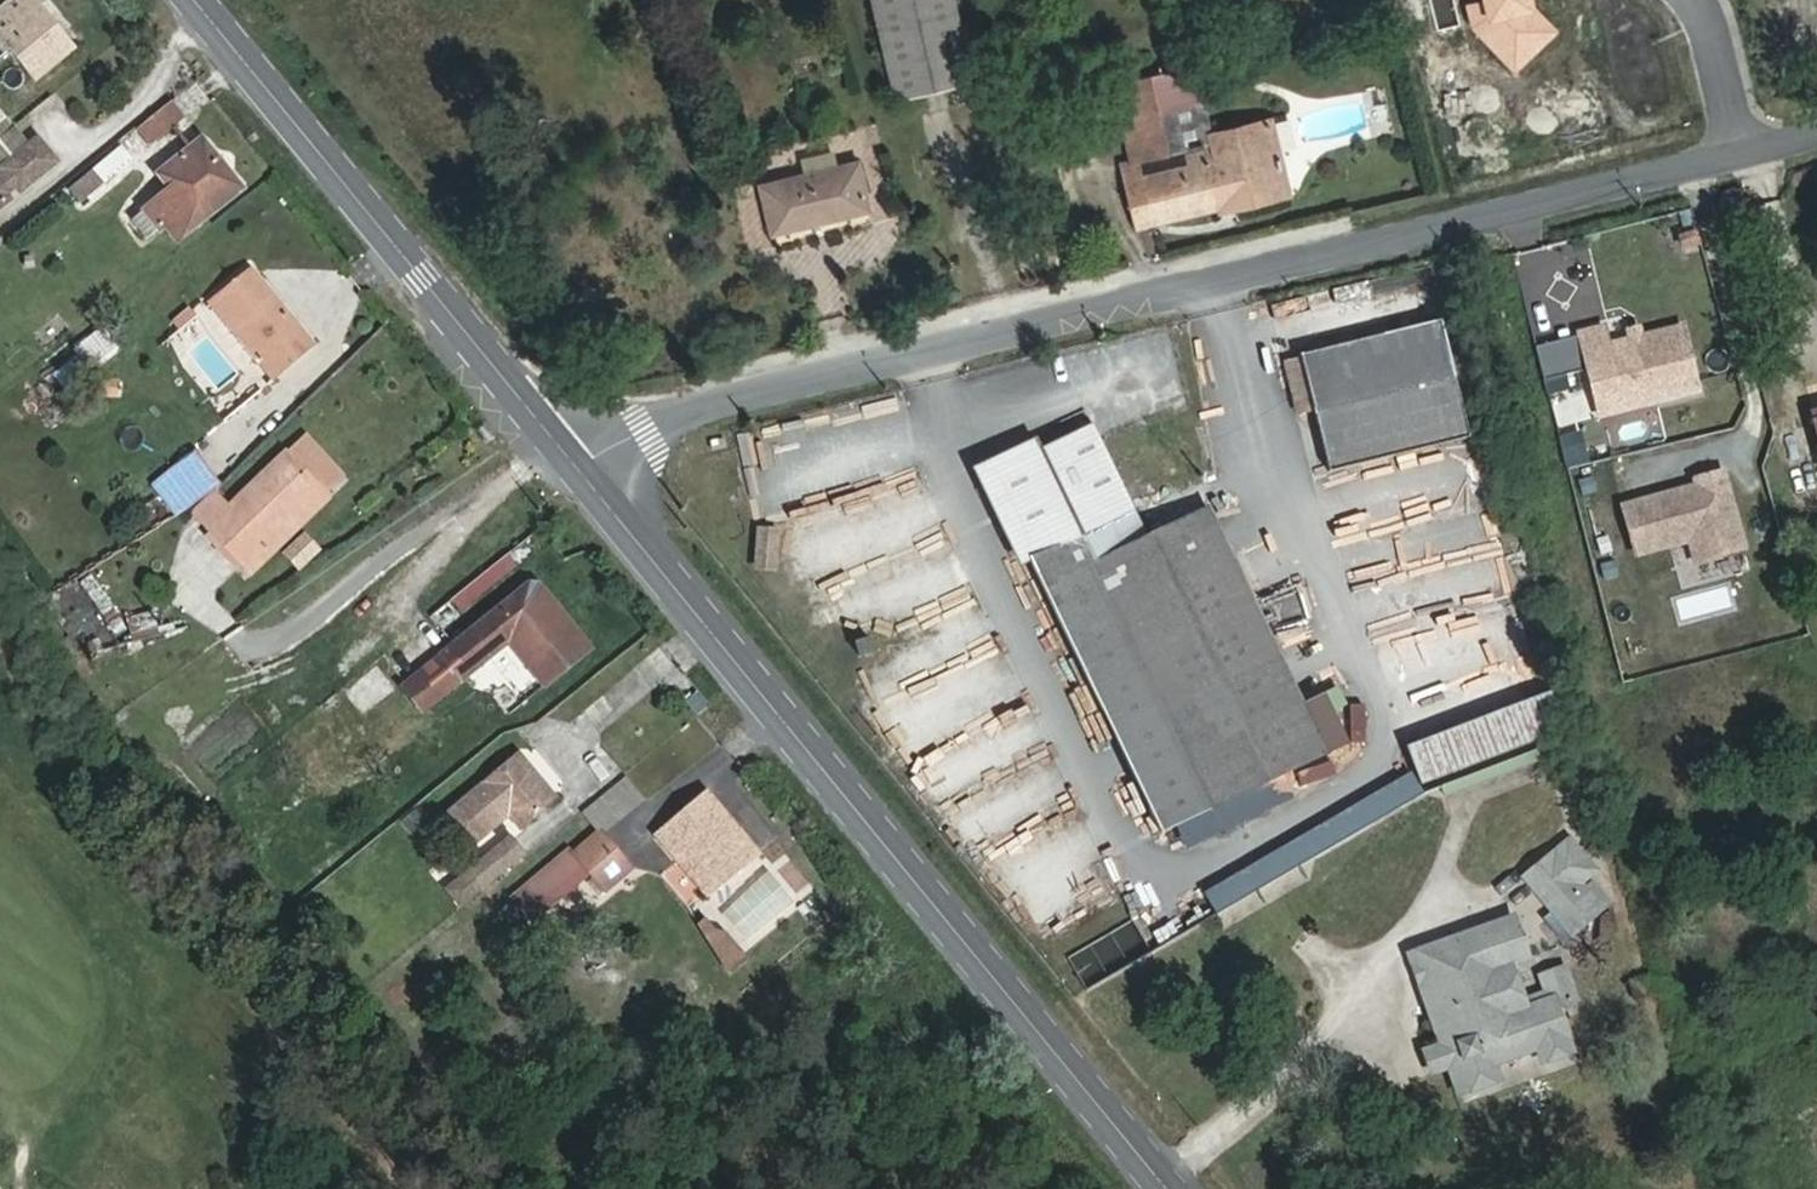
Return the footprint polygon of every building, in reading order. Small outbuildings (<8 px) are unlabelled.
[(34,0),(13,0),(0,11),(0,56),(12,47),(37,77),(73,48),(34,0)] [(955,0),(873,0),(896,99),(974,81),(955,0)] [(1122,115),(1202,95),(1193,61),(1113,81),(1122,115)] [(152,144),(195,108),(182,92),(139,128),(152,144)] [(1283,174),(1275,141),(1249,147),(1243,122),(1211,130),(1202,95),(1122,115),(1132,156),(1119,159),(1136,225),(1217,205),(1214,191),(1283,174)] [(1275,141),(1269,116),(1243,122),(1249,147),(1275,141)] [(7,194),(17,185),(22,190),(57,161),(39,139),(4,168),(7,172),(0,178),(0,208),(11,199),(7,194)] [(177,237),(242,186),(204,139),(159,175),(170,188),(132,220),(148,239),(166,224),(177,237)] [(103,181),(131,159),(122,147),(94,170),(103,181)] [(870,209),(858,161),(762,185),(773,232),(870,209)] [(78,202),(103,181),(94,170),(69,190),(78,202)] [(1288,192),(1283,174),(1214,191),(1217,205),(1219,209),(1288,192)] [(315,346),(251,268),(209,302),(274,380),(315,346)] [(178,329),(196,315),(190,307),(173,320),(172,321),(178,329)] [(51,340),(70,325),(62,316),(44,331),(51,340)] [(1470,438),(1441,320),(1299,355),(1300,358),(1314,412),(1326,460),(1330,472),(1470,438)] [(1700,393),(1683,326),(1609,344),(1606,330),(1582,336),(1601,417),(1700,393)] [(1548,377),(1587,367),(1579,334),(1540,344),(1548,377)] [(91,364),(109,350),(115,346),(107,336),(83,354),(91,364)] [(1314,412),(1300,358),(1283,363),(1296,416),(1314,412)] [(1139,456),(1116,409),(1082,425),(1104,471),(1127,520),(1163,504),(1139,456)] [(493,435),(484,423),(475,430),(484,442),(491,437),(493,435)] [(268,548),(344,475),(307,434),(232,507),(211,528),(243,563),(264,543),(268,548)] [(1211,506),(1177,437),(1139,456),(1163,504),(1173,524),(1207,508),(1211,506)] [(688,449),(691,463),(707,460),(704,445),(688,449)] [(210,493),(217,489),(221,486),(195,452),(155,484),(179,513),(210,493)] [(1330,472),(1326,460),(1310,463),(1313,476),(1330,472)] [(1127,520),(1104,471),(1065,489),(1088,538),(1127,520)] [(1727,473),(1726,471),(1696,479),(1698,486),(1622,507),(1635,557),(1689,542),(1696,565),(1749,550),(1727,473)] [(232,507),(217,489),(210,493),(193,509),(211,528),(232,507)] [(1438,521),(1428,491),(1372,510),(1382,539),(1438,521)] [(1302,704),(1207,508),(1173,524),(1094,562),(1214,809),(1326,754),(1302,704)] [(1513,527),(1510,517),(1501,520),(1504,530),(1513,527)] [(780,572),(784,526),(759,524),(755,570),(780,572)] [(308,530),(285,553),(303,571),(326,548),(308,530)] [(1094,562),(1084,540),(1032,564),(1161,833),(1214,809),(1094,562)] [(268,548),(264,543),(243,563),(251,572),(272,552),(268,548)] [(1396,543),(1374,550),(1385,582),(1407,575),(1396,543)] [(1420,614),(1432,612),(1425,577),(1414,579),(1420,614)] [(592,649),(541,586),(531,584),(405,685),(426,710),(512,640),(548,685),(592,649)] [(121,645),(164,634),(158,609),(115,621),(121,645)] [(875,652),(871,638),(855,642),(859,657),(875,652)] [(1521,670),(1522,688),(1552,686),(1551,668),(1521,670)] [(908,680),(916,701),(934,694),(926,673),(908,680)] [(1420,783),(1565,729),(1551,692),(1406,746),(1420,783)] [(1348,743),(1325,693),(1302,704),(1326,754),(1348,743)] [(562,802),(521,753),(451,810),(476,841),(511,813),(526,831),(562,802)] [(1330,761),(1295,774),(1301,789),(1335,777),(1330,761)] [(601,831),(642,797),(626,778),(584,812),(601,831)] [(718,805),(708,793),(699,801),(709,813),(718,805)] [(758,853),(718,805),(709,813),(699,801),(659,834),(709,893),(758,853)] [(447,820),(436,830),(464,860),(474,850),(447,820)] [(632,866),(601,831),(575,852),(590,870),(606,888),(632,866)] [(481,890),(525,855),(510,836),(466,872),(481,890)] [(1595,870),(1569,841),(1551,856),(1576,886),(1581,881),(1595,870)] [(554,900),(590,870),(575,852),(538,882),(554,900)] [(1603,907),(1581,881),(1576,886),(1551,856),(1525,878),(1572,934),(1603,907)] [(771,868),(723,914),(754,946),(802,899),(771,868)] [(698,924),(729,971),(748,958),(718,911),(698,924)] [(1479,935),(1516,921),(1514,916),(1477,930),(1479,935)] [(1557,1008),(1554,1000),(1529,1009),(1525,999),(1512,963),(1529,957),(1516,921),(1479,935),(1477,930),(1414,953),(1429,994),(1434,992),(1459,1061),(1456,1062),(1466,1092),(1499,1080),(1493,1065),(1537,1049),(1542,1063),(1572,1051),(1557,1008)] [(1459,1061),(1434,992),(1429,994),(1414,953),(1408,955),(1440,1045),(1423,1051),(1432,1074),(1448,1068),(1459,1095),(1466,1092),(1456,1062),(1459,1061)] [(1578,1000),(1566,966),(1539,976),(1545,992),(1525,999),(1529,1009),(1554,1000),(1557,1008),(1578,1000)] [(1648,996),(1641,976),(1628,981),(1635,1000),(1648,996)] [(1300,1015),(1300,997),(1287,997),(1287,1015),(1300,1015)]
